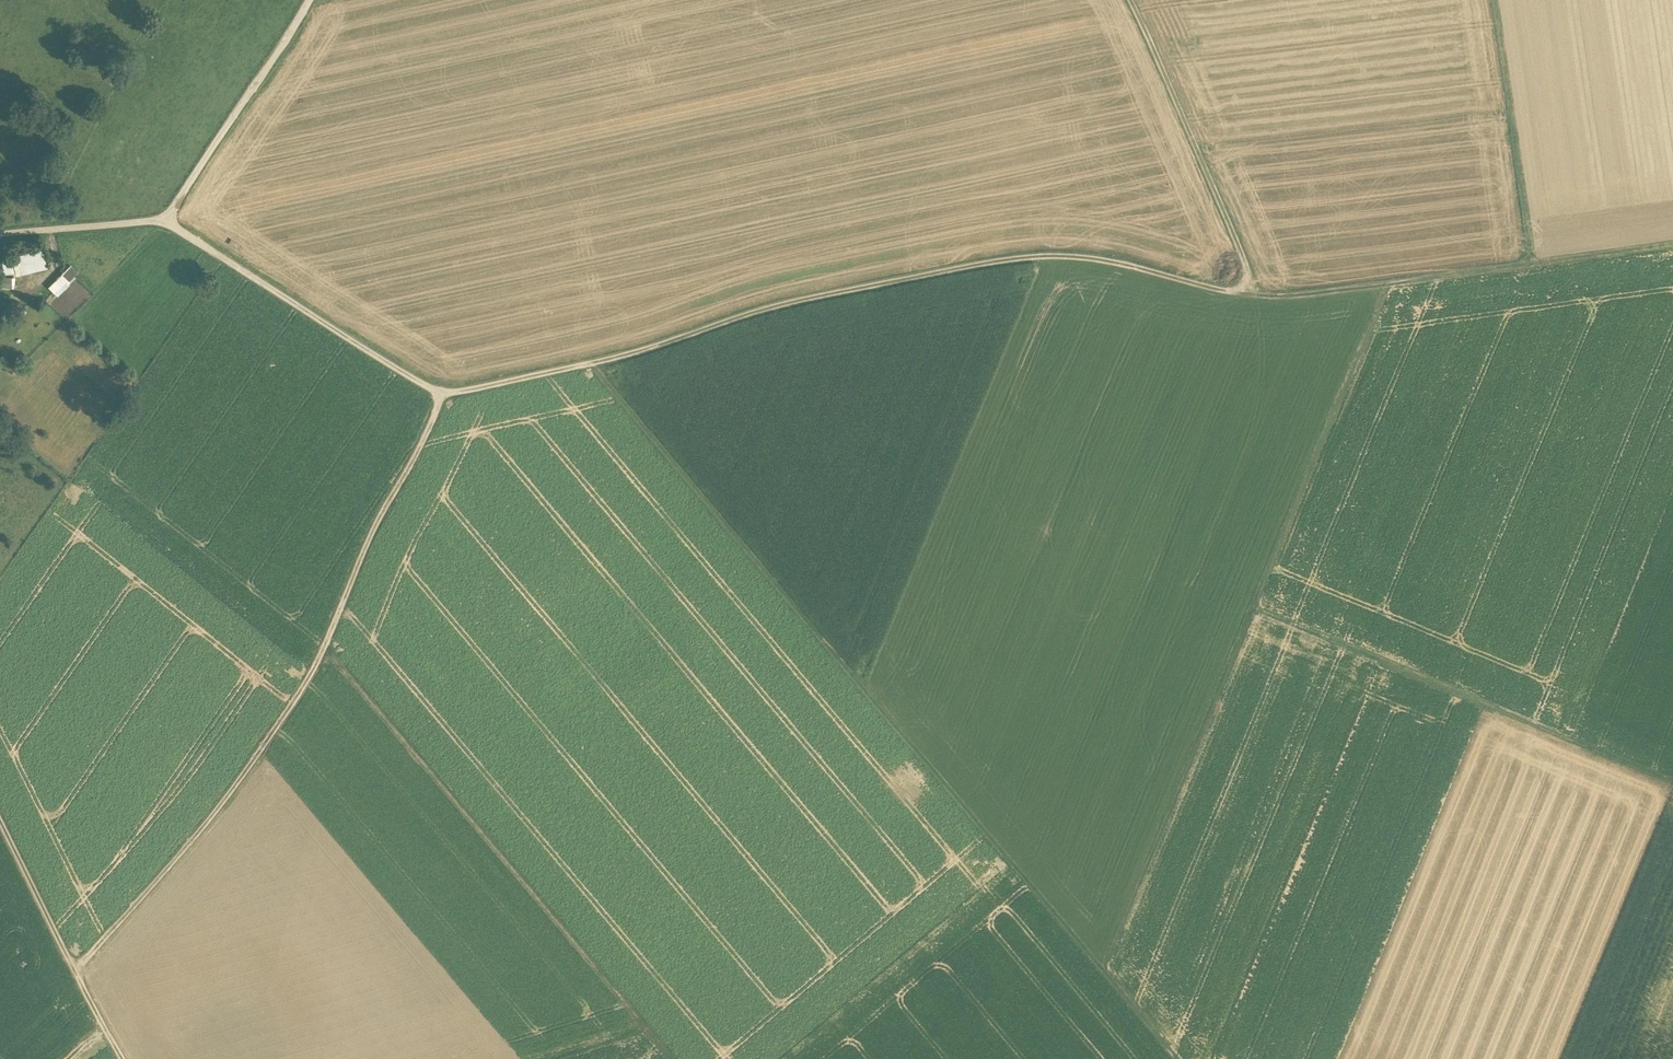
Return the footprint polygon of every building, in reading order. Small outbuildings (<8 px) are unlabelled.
[(19,254),(22,272),(43,268),(40,250),(19,254)] [(69,263),(47,286),(56,294),(78,271),(69,263)] [(2,285),(13,287),(14,279),(3,278),(2,285)]
